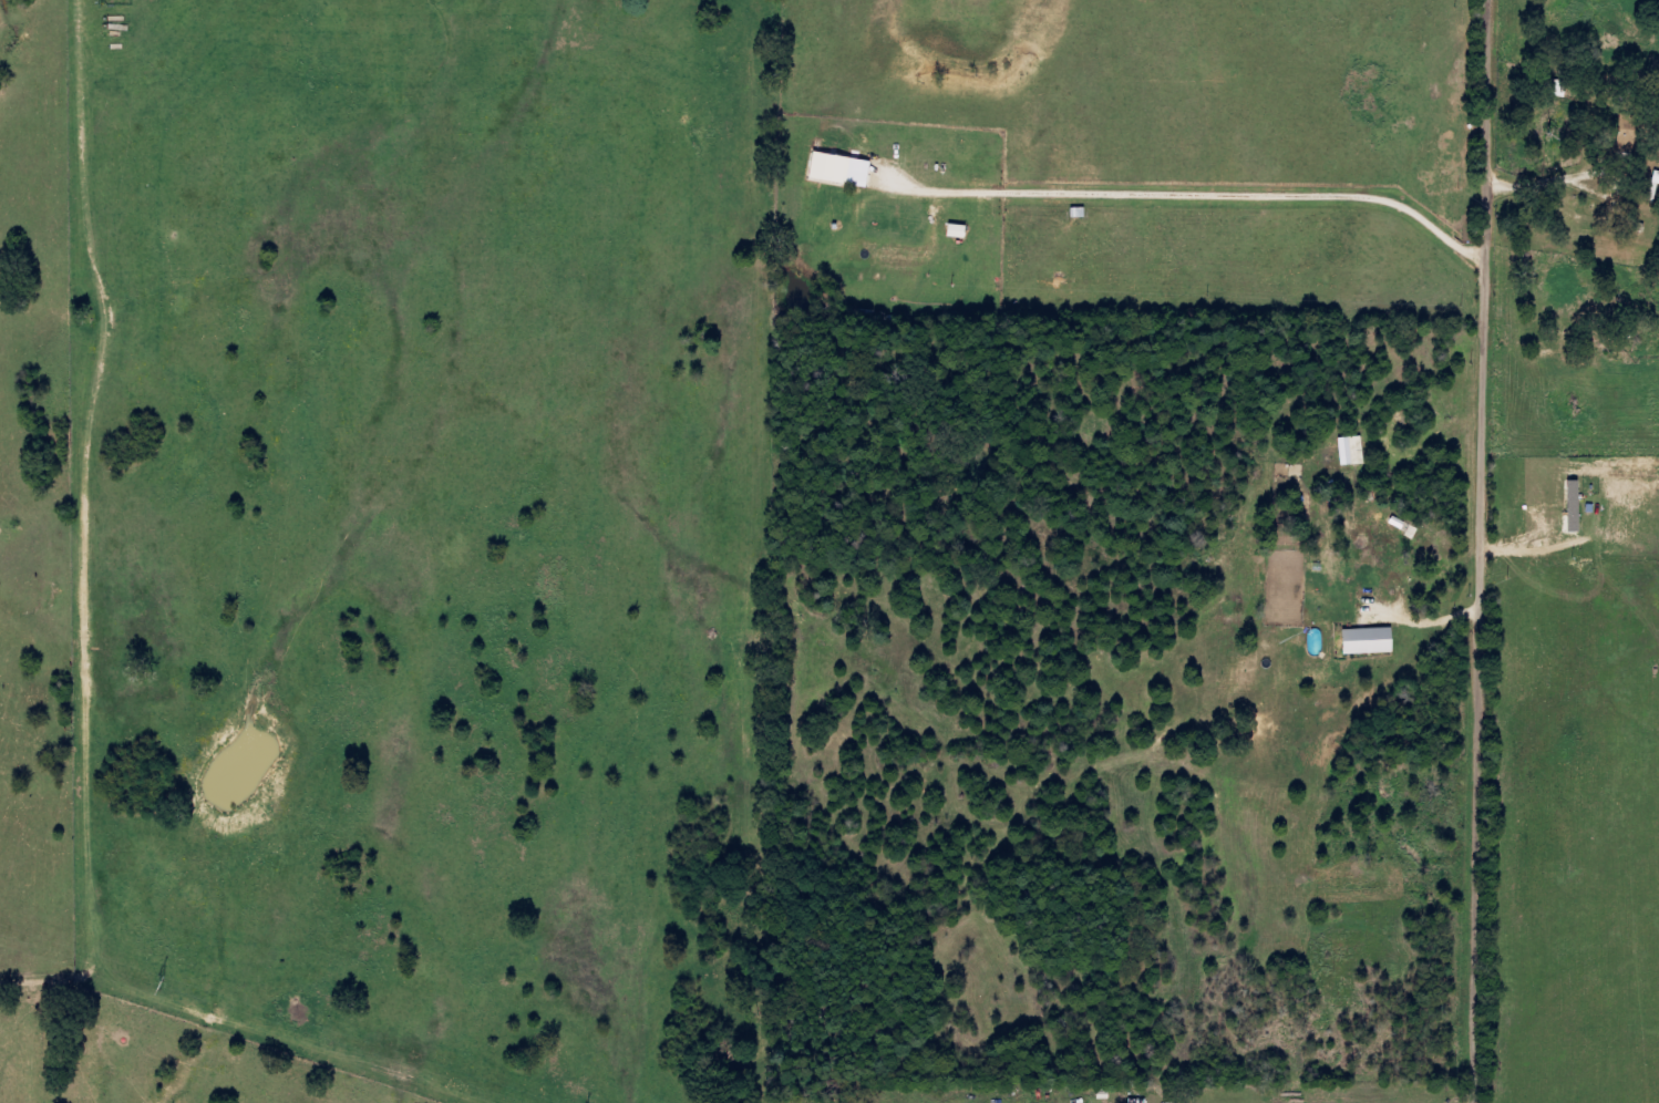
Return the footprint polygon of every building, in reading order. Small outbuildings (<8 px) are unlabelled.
[(1572,98),(1573,82),(1558,81),(1556,96),(1572,98)] [(1625,116),(1624,154),(1645,155),(1646,143),(1648,143),(1648,116),(1625,116)] [(817,180),(875,189),(879,162),(821,153),(817,180)] [(1352,656),(1402,654),(1401,629),(1351,631),(1352,656)]
